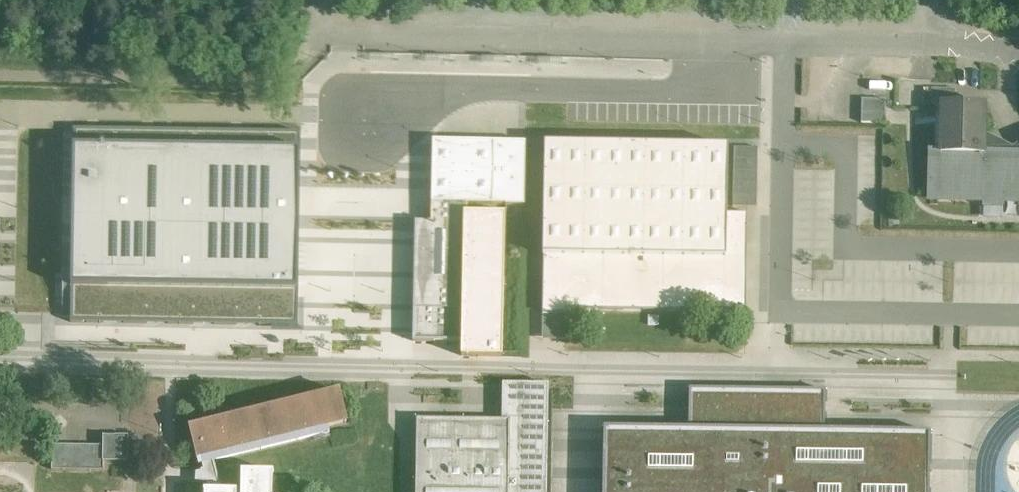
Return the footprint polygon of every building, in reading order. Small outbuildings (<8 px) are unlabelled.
[(956,89),(932,89),(932,104),(942,104),(942,102),(955,103),(956,90),(956,89)] [(888,101),(863,100),(862,123),(887,124),(888,101)] [(955,103),(942,102),(942,104),(940,152),(930,152),(929,198),(940,199),(940,200),(984,201),(985,152),(983,152),(984,103),(955,103)] [(300,136),(73,131),(68,322),(296,327),(300,136)] [(504,215),(465,215),(465,205),(522,205),(523,144),(432,143),(431,223),(414,223),(413,344),(462,344),(462,357),(503,358),(504,215)] [(727,147),(544,144),(543,312),(554,312),(565,312),(565,308),(746,310),(747,215),(726,215),(727,147)] [(758,149),(734,149),(732,208),(756,209),(758,149)] [(997,154),(998,153),(985,152),(984,201),(1018,202),(1018,155),(997,154)] [(417,418),(416,491),(547,491),(549,384),(504,383),(504,384),(504,405),(498,405),(498,410),(498,416),(503,416),(503,420),(417,418)] [(601,426),(599,491),(931,491),(933,430),(824,427),(825,389),(756,387),(686,385),(684,428),(601,426)] [(340,392),(203,424),(208,447),(200,451),(203,462),(202,462),(204,469),(201,469),(201,476),(200,482),(207,483),(209,490),(222,490),(218,462),(330,434),(329,427),(347,423),(340,392)] [(103,445),(53,444),(53,471),(106,471),(106,463),(130,463),(130,436),(103,436),(103,445)] [(274,473),(244,473),(243,491),(273,491),(274,473)]
